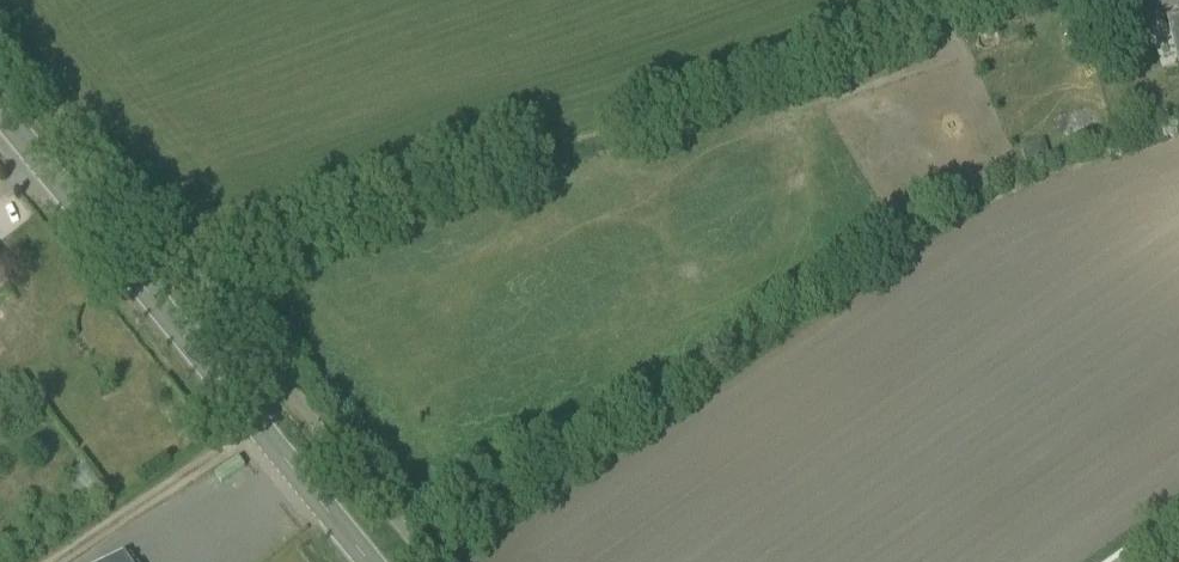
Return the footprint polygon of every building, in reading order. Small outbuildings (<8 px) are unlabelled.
[(1150,16),(1178,8),(1177,0),(1145,0),(1150,16)] [(1168,21),(1178,63),(1178,18),(1168,21)] [(1048,157),(1045,148),(1038,144),(1021,149),(1026,165),(1048,157)]
